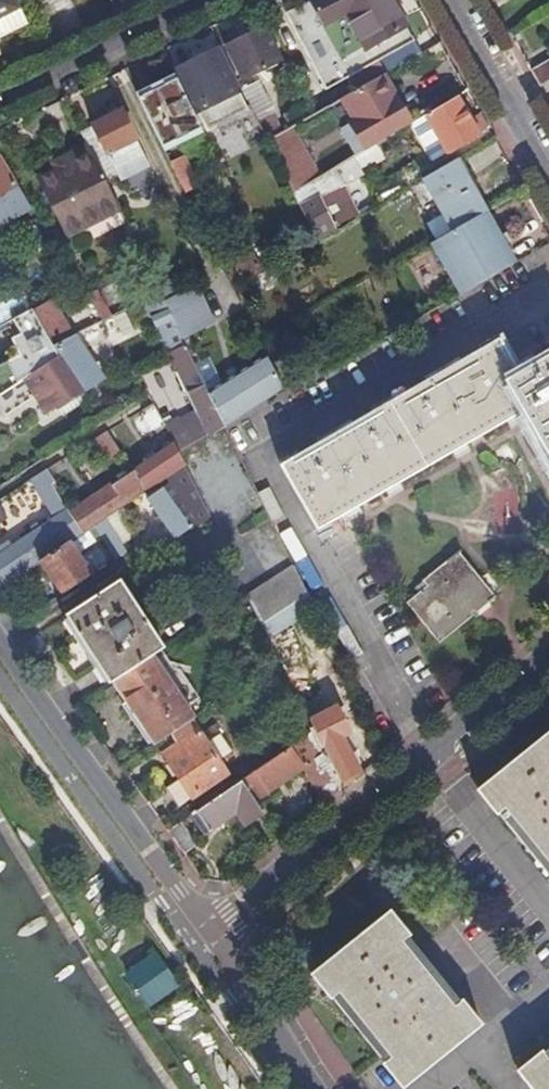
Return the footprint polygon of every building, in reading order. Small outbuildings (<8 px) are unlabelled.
[(17,10),(12,0),(0,0),(0,18),(17,10)] [(287,15),(325,90),(414,39),(390,0),(316,0),(287,15)] [(26,28),(17,10),(0,18),(0,39),(26,28)] [(266,69),(266,70),(283,61),(266,25),(225,45),(241,77),(258,68),(260,71),(266,69)] [(218,50),(178,70),(208,132),(218,128),(221,134),(240,125),(237,118),(249,112),(218,50)] [(530,72),(539,88),(548,82),(548,62),(530,72)] [(243,82),(266,70),(266,69),(260,71),(258,68),(241,77),(243,82)] [(396,97),(384,75),(327,108),(356,157),(407,126),(391,100),(396,97)] [(204,135),(175,76),(138,94),(167,152),(204,135)] [(479,134),(457,96),(427,114),(438,133),(433,137),(435,141),(441,139),(449,153),(479,134)] [(407,126),(412,123),(396,97),(391,100),(407,126)] [(93,128),(81,134),(105,182),(117,175),(121,181),(150,165),(122,110),(92,126),(93,128)] [(272,113),(258,121),(268,141),(282,133),(272,113)] [(268,141),(294,194),(320,179),(292,127),(282,133),(268,141)] [(105,182),(81,134),(57,146),(60,152),(33,166),(59,220),(111,194),(105,182)] [(180,154),(165,164),(178,185),(193,175),(180,154)] [(17,188),(0,159),(0,197),(17,188)] [(294,194),(316,239),(355,218),(339,190),(362,177),(353,159),(320,179),(294,194)] [(454,232),(487,212),(488,211),(458,161),(424,180),(454,232)] [(461,296),(517,263),(487,212),(454,232),(432,245),(461,296)] [(245,285),(257,278),(260,276),(247,250),(232,258),(245,285)] [(279,281),(273,268),(270,270),(260,276),(257,278),(264,290),(279,281)] [(14,281),(0,288),(0,327),(13,321),(20,333),(11,338),(19,353),(0,364),(0,396),(25,379),(58,357),(52,346),(14,281)] [(216,320),(196,285),(164,303),(182,340),(216,320)] [(160,293),(144,301),(153,318),(151,319),(168,355),(186,347),(182,340),(164,303),(160,293)] [(74,336),(52,346),(58,357),(25,379),(35,395),(44,409),(53,405),(55,408),(100,379),(74,336)] [(518,375),(498,341),(281,465),(318,529),(345,514),(359,506),(386,490),(400,482),(454,452),(467,444),(508,421),(519,414),(524,412),(548,456),(548,357),(518,375)] [(186,347),(168,355),(193,404),(177,415),(177,417),(163,426),(173,444),(179,456),(225,427),(210,395),(186,347)] [(267,357),(210,395),(225,427),(283,390),(267,357)] [(35,395),(25,379),(0,396),(10,412),(35,395)] [(163,426),(153,405),(143,412),(155,431),(163,426)] [(523,422),(519,414),(508,421),(512,429),(517,426),(523,422)] [(120,453),(108,433),(107,433),(92,442),(105,464),(120,453)] [(179,456),(173,444),(133,472),(146,492),(184,467),(179,456)] [(467,444),(454,452),(458,460),(463,457),(472,452),(467,444)] [(46,472),(31,481),(46,505),(58,497),(50,485),(53,483),(46,472)] [(133,472),(70,514),(83,534),(92,528),(124,507),(146,492),(133,472)] [(400,482),(386,490),(391,497),(397,494),(404,490),(400,482)] [(150,501),(175,540),(198,526),(171,486),(150,501)] [(359,506),(345,514),(350,521),(355,518),(363,514),(359,506)] [(124,507),(92,528),(108,554),(139,533),(124,507)] [(0,554),(0,588),(41,562),(69,542),(83,534),(70,514),(67,509),(0,554)] [(69,542),(41,562),(61,594),(91,575),(69,542)] [(428,587),(407,603),(438,644),(497,597),(460,551),(423,581),(428,587)] [(250,596),(263,623),(307,596),(294,569),(250,596)] [(65,616),(66,617),(121,582),(120,580),(65,616)] [(121,582),(66,617),(110,684),(114,682),(152,657),(165,649),(121,582)] [(152,657),(114,682),(147,733),(184,708),(152,657)] [(335,709),(310,721),(315,731),(344,788),(361,774),(342,737),(348,734),(335,709)] [(192,719),(173,732),(180,744),(182,743),(185,748),(168,761),(180,779),(193,799),(195,797),(228,774),(218,758),(208,744),(192,719)] [(302,802),(311,815),(344,788),(315,731),(303,738),(314,759),(303,767),(316,790),(302,802)] [(479,791),(497,814),(505,808),(548,863),(548,733),(479,791)] [(215,740),(208,744),(218,758),(223,754),(215,740)] [(254,801),(303,767),(291,747),(241,780),(254,801)] [(195,797),(202,807),(235,784),(228,774),(195,797)] [(193,799),(180,779),(167,788),(180,807),(193,799)] [(202,807),(192,814),(200,826),(205,834),(234,815),(242,828),(263,813),(254,801),(241,780),(235,784),(202,807)] [(192,814),(179,822),(187,834),(200,826),(192,814)] [(179,822),(167,830),(184,853),(195,845),(187,834),(179,822)] [(326,990),(331,996),(332,998),(339,993),(386,1052),(391,1059),(384,1065),(403,1088),(481,1025),(462,1002),(455,1008),(402,942),(409,936),(390,913),(315,975),(319,980),(326,990)] [(151,952),(116,975),(140,1010),(174,987),(151,952)] [(542,1052),(519,1071),(533,1088),(548,1088),(548,1058),(548,1059),(542,1052)]
